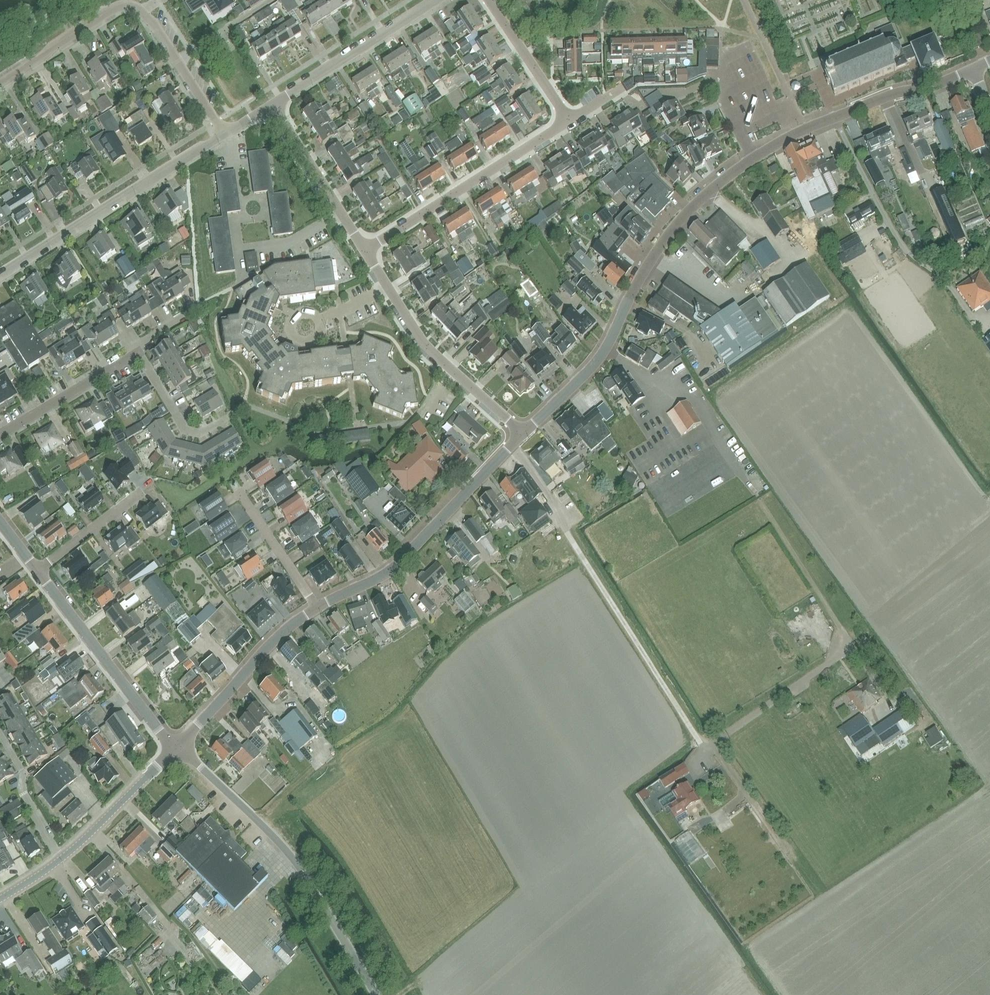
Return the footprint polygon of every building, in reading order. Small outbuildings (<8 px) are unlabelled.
[(231,0),(190,0),(186,3),(192,13),(210,2),(218,14),(233,4),(231,0)] [(293,12),(285,0),(280,0),(279,1),(288,15),(293,12)] [(293,12),(298,8),(293,0),(285,0),(293,12)] [(309,3),(313,9),(321,22),(332,16),(323,3),(322,0),(319,0),(315,2),(314,0),(313,0),(309,3)] [(336,0),(328,0),(323,3),(332,16),(342,9),(336,0)] [(342,9),(352,3),(350,0),(336,0),(342,9)] [(364,9),(370,5),(367,0),(359,0),(364,9)] [(309,3),(304,6),(306,8),(300,12),(311,28),(321,22),(313,9),(309,3)] [(237,17),(243,13),(240,7),(234,11),(237,17)] [(403,17),(411,12),(408,8),(401,12),(403,17)] [(451,34),(454,32),(476,18),(469,8),(456,16),(460,22),(455,26),(451,20),(444,24),(451,34)] [(268,19),(265,14),(263,11),(258,14),(263,22),(268,19)] [(258,25),(263,22),(258,14),(253,17),(258,25)] [(470,36),(482,28),(476,18),(454,32),(457,36),(463,33),(466,31),(470,36)] [(292,22),(287,26),(283,19),(278,22),(290,42),(301,35),(292,22)] [(290,42),(278,22),(273,25),(277,32),(272,35),(280,48),(290,42)] [(895,35),(893,29),(891,25),(874,31),(877,38),(870,41),(869,39),(864,41),(865,44),(858,46),(860,50),(822,66),(827,76),(825,77),(829,85),(830,85),(834,96),(908,64),(907,62),(911,60),(906,49),(902,51),(895,35)] [(233,30),(241,43),(247,40),(238,26),(233,30)] [(302,26),(298,28),(303,40),(307,38),(302,26)] [(272,35),(267,38),(261,29),(256,32),(262,41),(261,42),(270,55),(280,48),(272,35)] [(436,46),(441,42),(433,30),(423,37),(437,59),(442,56),(436,46)] [(259,61),(270,55),(261,42),(262,41),(256,32),(251,35),(257,45),(251,48),(259,61)] [(144,46),(138,38),(135,34),(118,45),(115,41),(110,45),(117,55),(122,52),(125,58),(133,53),(142,47),(144,46)] [(979,48),(984,46),(979,35),(974,37),(979,48)] [(423,37),(413,44),(420,56),(427,51),(434,62),(437,59),(423,37)] [(466,66),(470,64),(495,47),(488,37),(476,45),(480,51),(471,57),(469,54),(462,59),(466,66)] [(921,72),(945,62),(934,37),(906,49),(911,60),(915,58),(921,72)] [(973,50),(979,48),(974,37),(969,39),(973,50)] [(465,38),(456,44),(460,49),(468,44),(465,38)] [(675,60),(675,62),(675,66),(680,66),(679,60),(686,60),(686,55),(686,40),(675,41),(675,56),(675,60)] [(653,57),(653,41),(642,42),(643,61),(653,61),(653,57)] [(664,41),(653,41),(653,57),(653,61),(654,69),(658,69),(658,65),(665,64),(665,62),(664,57),(664,41)] [(665,62),(675,62),(675,60),(675,56),(675,41),(664,41),(664,57),(665,62)] [(607,62),(621,61),(621,58),(620,42),(609,42),(610,54),(607,54),(607,62)] [(629,66),(632,66),(631,42),(620,42),(621,58),(621,61),(628,61),(629,66)] [(637,61),(643,61),(642,42),(631,42),(632,66),(637,66),(637,61)] [(558,55),(581,54),(580,43),(564,44),(564,52),(558,52),(558,55)] [(449,44),(443,48),(450,60),(456,56),(449,44)] [(143,77),(154,70),(151,66),(153,65),(142,47),(133,53),(140,64),(136,67),(143,77)] [(483,55),(474,61),(477,66),(482,62),(483,63),(486,61),(489,65),(502,57),(495,47),(483,55)] [(405,66),(411,62),(403,50),(392,56),(407,78),(411,76),(405,66)] [(98,52),(92,56),(100,69),(106,79),(112,87),(120,82),(108,62),(106,64),(98,52)] [(599,63),(599,52),(594,52),(594,60),(588,60),(588,64),(599,63)] [(565,66),(581,65),(581,54),(558,55),(558,59),(564,58),(565,66)] [(106,79),(100,69),(92,56),(88,59),(91,64),(87,66),(91,73),(89,74),(100,91),(105,88),(101,82),(106,79)] [(392,56),(382,63),(390,75),(391,75),(393,79),(399,75),(403,81),(407,78),(392,56)] [(576,80),(583,79),(583,76),(581,76),(581,65),(565,66),(565,76),(576,76),(576,80)] [(493,90),(515,76),(508,66),(496,74),(500,80),(495,83),(490,87),(493,90)] [(431,68),(425,72),(432,85),(439,81),(431,68)] [(476,82),(488,73),(484,68),(472,76),(476,82)] [(375,85),(379,82),(372,69),(362,76),(369,88),(376,98),(381,95),(377,89),(375,85)] [(696,69),(687,69),(687,70),(687,83),(697,78),(696,69)] [(687,70),(675,71),(675,77),(675,83),(687,83),(687,70)] [(488,73),(476,82),(479,87),(492,79),(488,73)] [(376,98),(369,88),(362,76),(351,82),(359,95),(365,91),(368,95),(372,100),(376,98)] [(509,94),(521,86),(515,76),(493,90),(496,95),(506,89),(509,94)] [(95,90),(88,94),(78,77),(69,82),(74,90),(84,105),(92,100),(94,103),(95,103),(102,113),(107,110),(100,100),(101,99),(95,90)] [(138,82),(132,86),(136,92),(142,88),(138,82)] [(22,85),(27,95),(32,92),(26,83),(22,85)] [(402,105),(401,103),(390,86),(385,89),(396,108),(402,105)] [(33,100),(38,97),(44,93),(41,88),(30,95),(33,100)] [(341,103),(343,101),(350,97),(345,88),(338,93),(341,97),(338,98),(341,103)] [(435,89),(429,93),(431,96),(434,102),(441,98),(435,89)] [(86,107),(84,105),(74,90),(66,95),(77,113),(86,107)] [(139,91),(131,97),(135,103),(144,98),(143,96),(139,91)] [(159,100),(152,105),(159,116),(161,115),(170,128),(182,121),(178,115),(181,113),(170,94),(169,93),(168,92),(167,92),(167,91),(166,91),(165,91),(164,91),(163,91),(162,91),(162,92),(161,92),(160,93),(159,94),(159,95),(159,96),(158,96),(158,97),(158,98),(159,99),(159,100)] [(487,91),(481,95),(487,105),(493,101),(487,91)] [(415,95),(402,104),(410,116),(423,108),(415,95)] [(522,113),(534,105),(528,95),(515,103),(520,110),(506,119),(508,123),(522,113)] [(107,110),(112,107),(105,96),(101,99),(100,100),(107,110)] [(494,103),(498,109),(499,108),(501,106),(502,106),(509,101),(506,96),(494,103)] [(49,115),(43,105),(38,97),(33,100),(30,103),(34,109),(32,111),(39,122),(46,117),(50,123),(53,121),(49,115)] [(649,97),(644,100),(651,110),(655,107),(649,97)] [(973,120),(975,119),(968,102),(965,104),(962,97),(950,102),(961,126),(966,124),(967,127),(965,128),(973,145),(982,141),(973,120)] [(61,105),(56,108),(51,100),(43,105),(49,115),(53,121),(54,123),(67,115),(61,105)] [(651,110),(643,115),(646,118),(651,115),(653,120),(658,117),(664,113),(671,125),(686,115),(676,100),(667,106),(664,101),(655,107),(651,110)] [(366,102),(359,107),(365,117),(372,113),(366,102)] [(309,123),(331,109),(328,104),(322,108),(321,106),(317,104),(314,106),(302,113),(309,123)] [(119,105),(109,111),(113,117),(116,116),(114,113),(121,109),(119,105)] [(529,123),(541,115),(534,105),(522,113),(508,123),(511,127),(525,118),(529,123)] [(329,118),(335,115),(338,112),(335,107),(331,109),(309,123),(315,134),(332,123),(329,118)] [(74,122),(79,119),(72,109),(67,112),(74,122)] [(356,109),(351,112),(355,119),(360,116),(356,109)] [(463,109),(458,112),(464,123),(470,119),(463,109)] [(484,121),(494,115),(490,109),(480,115),(484,121)] [(404,122),(410,118),(405,110),(399,114),(404,122)] [(106,131),(90,141),(99,155),(106,151),(114,163),(125,156),(119,146),(121,145),(115,135),(122,130),(113,117),(109,111),(98,119),(106,131)] [(144,127),(146,126),(149,124),(141,111),(130,118),(132,123),(124,128),(128,135),(130,134),(138,148),(151,140),(144,127)] [(641,136),(651,130),(642,117),(636,121),(629,111),(620,117),(635,139),(641,135),(641,136)] [(948,112),(941,115),(943,120),(945,124),(952,121),(948,112)] [(943,120),(933,125),(928,113),(916,118),(922,132),(933,127),(937,134),(942,146),(938,147),(943,157),(956,151),(947,130),(947,129),(945,124),(943,120)] [(706,135),(706,134),(703,130),(709,127),(703,116),(694,121),(691,116),(679,122),(682,127),(688,125),(695,140),(706,135)] [(628,143),(635,139),(620,117),(610,123),(617,133),(611,137),(619,150),(629,144),(628,143)] [(3,145),(7,142),(8,145),(16,140),(23,136),(16,126),(11,118),(3,123),(1,124),(0,122),(0,140),(3,145)] [(503,124),(497,128),(490,118),(484,122),(491,132),(498,143),(510,135),(503,124)] [(926,140),(922,132),(916,118),(904,123),(910,137),(908,138),(912,146),(926,140)] [(395,127),(402,123),(399,119),(393,123),(395,127)] [(25,121),(16,126),(23,136),(16,140),(19,145),(26,141),(28,144),(36,138),(25,121)] [(498,143),(491,132),(484,122),(478,125),(485,136),(479,140),(486,151),(498,143)] [(327,127),(315,134),(322,144),(333,137),(329,131),(335,127),(332,123),(327,127)] [(365,123),(359,127),(363,134),(370,130),(365,123)] [(338,131),(336,132),(338,134),(340,138),(351,131),(347,125),(338,131)] [(894,144),(891,138),(895,137),(891,129),(888,131),(888,130),(876,135),(887,158),(892,156),(888,147),(894,144)] [(351,131),(340,138),(345,145),(355,138),(351,131)] [(664,136),(661,131),(656,135),(659,139),(660,139),(664,136)] [(591,133),(585,137),(602,162),(605,160),(600,152),(605,149),(607,152),(614,148),(606,135),(600,139),(596,133),(593,135),(593,134),(591,133)] [(50,147),(55,144),(48,134),(43,137),(50,147)] [(445,151),(435,134),(427,139),(437,156),(445,151)] [(713,137),(708,139),(706,135),(695,140),(693,141),(699,154),(701,153),(703,152),(702,150),(717,143),(713,137)] [(876,135),(865,140),(873,160),(879,157),(880,161),(881,160),(884,168),(890,166),(887,158),(876,135)] [(45,150),(50,147),(43,137),(38,140),(45,150)] [(602,162),(585,137),(580,140),(580,142),(581,143),(577,145),(581,151),(575,155),(583,168),(590,164),(587,160),(593,157),(598,165),(602,162)] [(334,163),(356,149),(365,143),(362,138),(342,151),(338,145),(327,152),(334,163)] [(471,145),(465,149),(458,138),(452,141),(459,153),(466,164),(478,156),(471,145)] [(673,143),(670,147),(672,149),(678,154),(680,157),(687,153),(695,169),(705,164),(703,161),(704,160),(703,158),(704,158),(701,153),(699,154),(693,141),(692,139),(677,147),(673,143)] [(826,163),(822,156),(815,140),(799,147),(785,153),(798,180),(791,183),(808,221),(825,213),(827,218),(834,215),(832,210),(835,209),(830,199),(840,194),(831,174),(839,170),(834,159),(826,163)] [(466,164),(459,153),(452,141),(446,145),(453,157),(447,160),(454,171),(466,164)] [(405,142),(400,145),(407,155),(412,152),(405,142)] [(705,161),(722,153),(717,143),(702,150),(703,152),(701,153),(704,158),(703,158),(704,160),(705,160),(705,161)] [(431,160),(437,156),(431,146),(425,150),(431,160)] [(905,148),(900,150),(905,162),(902,163),(908,176),(916,172),(905,148)] [(352,166),(348,161),(359,154),(356,149),(334,163),(340,173),(352,166)] [(687,164),(678,154),(672,149),(667,153),(677,164),(665,176),(674,184),(678,180),(683,184),(691,176),(683,168),(687,164)] [(86,181),(99,173),(90,160),(95,156),(92,150),(85,155),(89,161),(79,167),(77,163),(70,168),(75,176),(81,173),(86,181)] [(267,151),(248,153),(249,160),(252,160),(253,166),(269,164),(267,151)] [(26,156),(29,160),(35,157),(32,152),(26,156)] [(643,152),(634,159),(624,166),(625,168),(616,176),(631,196),(627,201),(651,226),(661,215),(659,213),(670,203),(667,200),(673,194),(654,176),(657,173),(644,153),(643,152)] [(563,153),(553,159),(566,179),(568,183),(572,181),(569,177),(567,173),(573,170),(575,173),(576,176),(583,175),(582,169),(573,156),(567,160),(563,153)] [(352,166),(340,173),(347,183),(363,173),(360,168),(366,164),(373,160),(369,155),(362,159),(352,166)] [(111,172),(120,179),(132,165),(124,158),(111,172)] [(438,166),(432,169),(425,158),(419,162),(426,173),(433,184),(445,177),(438,166)] [(562,181),(566,179),(553,159),(544,165),(548,172),(542,176),(550,189),(557,184),(555,181),(560,178),(562,181)] [(11,161),(1,167),(6,173),(15,168),(11,161)] [(874,161),(865,166),(876,187),(885,183),(874,161)] [(419,162),(413,166),(417,172),(411,176),(421,192),(433,184),(426,173),(419,162)] [(391,163),(384,167),(388,175),(395,170),(391,163)] [(253,166),(250,167),(250,169),(251,170),(251,174),(254,173),(255,180),(271,178),(269,168),(269,164),(253,166)] [(26,165),(21,169),(27,179),(32,175),(26,165)] [(772,175),(779,172),(776,167),(769,170),(772,175)] [(532,184),(538,180),(531,168),(519,176),(526,187),(533,199),(539,195),(532,184)] [(52,183),(39,192),(47,204),(55,199),(56,200),(68,192),(60,181),(62,180),(55,169),(47,175),(52,183)] [(225,173),(216,174),(218,187),(233,185),(232,179),(236,178),(235,171),(225,173)] [(616,176),(613,173),(612,172),(601,181),(605,185),(614,196),(619,191),(627,201),(631,196),(616,176)] [(373,187),(370,182),(374,179),(371,174),(361,180),(364,185),(352,192),(359,202),(381,188),(378,184),(373,187)] [(527,203),(533,199),(526,187),(519,176),(507,184),(514,195),(520,191),(527,203)] [(255,180),(252,180),(253,187),(256,187),(257,194),(267,192),(273,191),(272,185),(271,178),(255,180)] [(233,185),(218,187),(219,201),(235,199),(234,192),(238,192),(237,185),(233,185)] [(412,197),(406,187),(400,191),(406,200),(412,197)] [(951,199),(946,187),(932,194),(954,244),(966,239),(948,200),(951,199)] [(377,205),(373,199),(377,196),(378,198),(384,194),(381,188),(359,202),(365,212),(377,205)] [(169,192),(154,202),(159,210),(160,209),(166,218),(167,218),(171,225),(181,218),(177,211),(181,209),(184,213),(188,210),(188,199),(182,190),(173,195),(169,189),(168,189),(169,192)] [(500,204),(505,200),(498,189),(486,197),(493,208),(496,212),(501,219),(507,216),(500,204)] [(15,200),(6,205),(18,224),(30,217),(24,207),(34,201),(27,190),(14,199),(15,200)] [(273,195),(268,196),(268,197),(269,202),(272,202),(273,209),(289,207),(288,200),(287,194),(287,193),(273,195)] [(481,216),(488,212),(490,216),(496,212),(493,208),(486,197),(474,204),(481,216)] [(776,239),(790,229),(768,197),(754,206),(776,239)] [(235,199),(219,201),(220,207),(221,214),(227,214),(237,212),(236,205),(239,205),(239,198),(235,199)] [(606,212),(615,205),(609,198),(601,205),(606,212)] [(383,215),(380,210),(391,204),(387,199),(377,205),(365,212),(372,223),(383,215)] [(851,226),(875,213),(870,203),(858,210),(854,203),(842,210),(851,226)] [(270,209),(271,216),(274,216),(275,223),(291,220),(290,217),(289,207),(273,209),(270,209)] [(627,210),(622,215),(615,207),(609,213),(613,219),(614,217),(617,220),(613,224),(638,247),(639,246),(637,244),(650,231),(627,210)] [(153,238),(148,230),(135,210),(134,210),(136,213),(120,223),(126,231),(127,230),(138,248),(153,238)] [(469,224),(473,221),(466,210),(454,217),(461,229),(468,240),(474,236),(471,231),(472,230),(469,224)] [(495,223),(501,219),(496,212),(490,216),(495,223)] [(608,214),(600,220),(603,225),(612,219),(608,214)] [(746,239),(747,238),(726,216),(721,221),(718,217),(706,228),(700,221),(689,231),(700,242),(696,246),(710,261),(715,256),(726,267),(741,252),(737,248),(740,245),(742,248),(749,243),(746,239)] [(462,244),(468,240),(461,229),(454,217),(442,225),(449,236),(455,232),(462,244)] [(222,219),(209,220),(210,231),(211,234),(226,232),(225,225),(228,225),(227,218),(222,219)] [(526,224),(530,231),(538,225),(534,218),(526,224)] [(275,223),(272,223),(273,230),(276,229),(277,236),(293,234),(291,220),(275,223)] [(545,221),(539,226),(542,230),(548,226),(545,221)] [(412,229),(421,244),(429,239),(419,224),(412,229)] [(623,276),(631,267),(614,254),(627,238),(612,226),(592,249),(623,276)] [(184,229),(180,231),(185,240),(189,237),(184,229)] [(930,231),(930,235),(932,238),(935,238),(938,237),(939,233),(937,230),(934,229),(930,231)] [(99,261),(115,251),(102,231),(101,232),(103,234),(87,244),(92,253),(93,252),(99,261)] [(226,232),(211,234),(212,245),(212,247),(227,245),(227,238),(230,238),(229,231),(226,232)] [(918,231),(912,234),(916,243),(922,241),(918,231)] [(435,234),(429,238),(434,245),(440,241),(435,234)] [(847,257),(864,248),(857,234),(839,243),(847,257)] [(764,272),(781,261),(767,241),(754,250),(752,247),(749,243),(742,248),(744,252),(749,249),(764,272)] [(164,243),(156,249),(161,257),(170,252),(164,243)] [(487,246),(493,257),(499,252),(493,243),(487,246)] [(227,245),(212,247),(213,253),(214,260),(214,261),(229,259),(228,251),(232,251),(231,245),(227,245)] [(418,247),(413,251),(411,248),(406,247),(392,256),(399,266),(418,253),(421,252),(418,247)] [(445,249),(435,256),(439,262),(449,255),(445,249)] [(72,278),(81,272),(68,252),(68,253),(69,255),(53,265),(59,274),(60,273),(61,274),(54,278),(59,287),(66,291),(73,279),(72,278)] [(590,273),(595,267),(580,252),(577,254),(574,258),(590,273)] [(248,275),(259,273),(256,253),(245,255),(248,275)] [(418,253),(399,266),(405,276),(423,265),(424,262),(418,253)] [(190,257),(181,257),(181,266),(190,266),(190,257)] [(126,258),(116,264),(125,278),(135,272),(133,269),(127,258),(126,258)] [(229,259),(214,261),(216,274),(225,273),(231,272),(230,265),(234,265),(233,258),(229,259)] [(466,258),(457,264),(464,275),(473,270),(466,258)] [(158,259),(151,263),(155,269),(161,266),(161,265),(158,259)] [(476,259),(470,263),(474,270),(481,265),(476,259)] [(600,296),(602,294),(590,282),(589,282),(585,278),(583,280),(578,276),(584,270),(573,259),(567,265),(574,273),(572,275),(575,278),(571,282),(595,307),(597,305),(598,306),(602,302),(601,301),(604,299),(600,296)] [(269,314),(270,314),(272,309),(275,311),(279,301),(316,295),(315,290),(335,287),(332,261),(312,264),(311,262),(274,267),(263,275),(263,276),(258,279),(257,278),(234,293),(240,302),(248,297),(250,300),(245,311),(241,310),(237,320),(227,321),(228,325),(222,326),(221,322),(225,353),(226,353),(225,349),(231,348),(231,352),(242,351),(248,359),(252,357),(255,361),(252,364),(256,362),(259,366),(256,369),(263,377),(259,387),(262,389),(260,394),(256,392),(256,393),(286,405),(286,404),(282,403),(284,397),(288,399),(292,389),(302,388),(302,384),(307,383),(308,387),(309,387),(308,383),(313,382),(314,386),(341,382),(340,378),(346,378),(346,382),(347,382),(346,377),(352,377),(353,381),(360,380),(360,378),(364,378),(365,378),(367,381),(366,382),(375,393),(376,392),(378,395),(379,396),(377,400),(376,399),(373,407),(402,418),(405,411),(404,411),(405,407),(406,406),(410,406),(410,407),(418,406),(413,375),(406,376),(406,377),(402,378),(401,378),(399,374),(400,374),(391,362),(390,363),(388,360),(387,359),(389,356),(390,356),(393,349),(364,337),(361,344),(362,345),(361,348),(360,349),(356,350),(356,348),(349,349),(349,353),(343,354),(343,350),(342,350),(343,354),(337,355),(336,351),(310,355),(310,359),(305,360),(304,355),(304,360),(299,360),(298,356),(288,358),(281,350),(278,352),(274,348),(278,345),(277,344),(274,347),(270,342),(273,340),(267,332),(271,322),(267,320),(269,315),(273,317),(273,316),(269,314)] [(748,274),(753,269),(746,261),(741,267),(748,274)] [(151,263),(145,267),(149,273),(155,269),(151,263)] [(765,293),(787,327),(830,297),(808,264),(765,293)] [(614,288),(623,278),(611,267),(608,270),(602,265),(598,270),(604,275),(603,276),(608,280),(606,282),(614,288)] [(418,296),(440,282),(439,281),(450,275),(445,266),(434,273),(436,277),(431,280),(430,279),(426,283),(422,278),(411,285),(418,296)] [(164,270),(158,274),(161,279),(175,300),(184,294),(182,291),(190,286),(179,268),(176,270),(170,273),(170,272),(165,271),(165,272),(164,270)] [(463,278),(459,271),(458,270),(451,274),(455,281),(453,282),(456,288),(460,285),(465,280),(463,278)] [(957,287),(973,310),(980,306),(980,307),(982,305),(989,300),(989,287),(979,272),(957,287)] [(32,303),(48,293),(35,273),(34,274),(36,277),(20,287),(25,295),(27,294),(32,303)] [(725,314),(724,313),(723,313),(670,277),(649,307),(663,317),(667,312),(677,319),(680,315),(678,314),(679,313),(698,327),(725,314)] [(165,306),(175,300),(161,279),(147,288),(154,298),(153,298),(153,299),(159,295),(165,306)] [(438,293),(437,291),(443,287),(440,282),(418,296),(421,300),(419,301),(423,306),(424,305),(424,306),(436,299),(435,298),(438,297),(438,293)] [(96,296),(102,292),(96,284),(90,288),(96,296)] [(534,284),(529,286),(534,292),(538,290),(534,284)] [(114,289),(118,296),(124,292),(119,285),(114,289)] [(456,288),(450,293),(454,299),(465,290),(460,285),(456,288)] [(573,286),(566,292),(571,297),(577,291),(573,286)] [(150,301),(149,301),(143,291),(135,296),(135,297),(129,301),(142,321),(151,315),(145,304),(150,301)] [(562,304),(553,296),(547,302),(557,310),(562,304)] [(701,329),(727,367),(778,333),(756,300),(739,311),(735,305),(724,313),(725,314),(698,327),(701,329)] [(21,373),(49,356),(41,344),(37,336),(32,328),(26,320),(14,301),(0,310),(0,334),(3,339),(7,337),(11,342),(4,346),(16,364),(15,364),(21,373)] [(119,303),(113,307),(122,321),(127,318),(132,327),(142,321),(129,301),(121,306),(119,303)] [(439,324),(458,305),(455,301),(449,306),(445,310),(441,306),(431,315),(439,324)] [(439,324),(448,333),(458,323),(462,319),(458,315),(463,310),(458,305),(439,324)] [(489,305),(484,309),(487,314),(493,310),(489,305)] [(487,314),(486,315),(492,322),(502,314),(497,307),(493,310),(487,314)] [(596,323),(585,311),(582,308),(577,313),(573,308),(562,318),(581,338),(596,323)] [(117,322),(116,322),(110,311),(102,317),(103,318),(96,322),(99,326),(109,342),(118,336),(112,325),(117,322)] [(659,335),(665,325),(658,322),(659,321),(644,313),(641,319),(638,317),(635,324),(640,326),(637,331),(648,337),(651,331),(659,335)] [(475,331),(485,321),(487,319),(483,314),(480,317),(471,327),(475,331)] [(470,329),(465,324),(467,322),(463,318),(462,319),(458,323),(448,333),(456,342),(466,332),(470,329)] [(200,319),(193,323),(197,329),(202,326),(203,325),(202,323),(200,319)] [(60,322),(54,326),(58,332),(64,328),(60,322)] [(40,323),(32,328),(37,336),(42,333),(45,331),(40,323)] [(561,329),(555,334),(551,338),(540,323),(531,330),(536,337),(537,336),(543,345),(547,342),(550,346),(561,357),(576,343),(565,331),(564,332),(561,329)] [(99,326),(94,330),(89,325),(81,330),(88,340),(87,340),(88,341),(93,337),(100,348),(109,342),(99,326)] [(482,367),(497,351),(488,342),(493,337),(484,328),(474,339),(479,344),(470,354),(482,367)] [(84,343),(77,332),(75,329),(66,334),(68,338),(63,341),(76,363),(85,357),(79,346),(84,343),(84,342),(84,343)] [(672,331),(665,336),(669,342),(676,337),(672,331)] [(42,333),(37,336),(41,344),(47,340),(42,333)] [(178,349),(172,339),(169,334),(155,342),(158,348),(154,351),(150,353),(154,359),(153,360),(151,362),(152,365),(157,362),(159,360),(178,349)] [(542,345),(543,345),(537,336),(536,337),(531,340),(541,353),(540,353),(526,363),(536,376),(555,362),(542,345)] [(67,369),(76,363),(63,341),(48,350),(55,361),(60,358),(67,369)] [(511,350),(519,360),(524,357),(527,355),(522,347),(518,341),(510,347),(512,349),(511,350)] [(212,354),(207,346),(199,351),(203,359),(212,354)] [(648,370),(658,355),(648,350),(645,355),(633,347),(626,358),(640,366),(640,365),(648,370)] [(165,370),(180,361),(184,358),(178,349),(159,360),(165,370)] [(525,370),(519,364),(520,362),(510,351),(502,359),(510,367),(506,370),(513,381),(510,384),(520,394),(525,390),(526,391),(535,383),(523,371),(525,370)] [(661,372),(675,361),(670,354),(656,364),(661,372)] [(171,379),(186,370),(180,361),(165,370),(171,379)] [(39,382),(45,377),(39,368),(33,372),(39,382)] [(186,370),(171,379),(176,389),(185,383),(187,387),(195,383),(196,380),(189,368),(186,370)] [(0,374),(0,392),(6,402),(7,401),(8,401),(13,398),(14,397),(13,397),(16,396),(8,383),(14,380),(7,369),(1,373),(0,374)] [(632,406),(645,397),(635,382),(633,383),(623,369),(611,377),(612,378),(610,379),(608,379),(606,380),(604,381),(603,383),(603,386),(604,388),(606,390),(608,390),(609,391),(617,386),(621,392),(622,391),(632,406)] [(208,379),(214,375),(211,371),(205,374),(208,379)] [(151,395),(142,380),(139,375),(134,378),(132,378),(131,377),(129,379),(142,401),(151,395)] [(132,407),(142,401),(129,379),(126,380),(127,381),(126,383),(120,386),(132,407)] [(123,412),(132,407),(120,386),(115,390),(113,389),(113,388),(110,390),(112,393),(106,396),(115,412),(121,409),(123,412)] [(213,412),(223,406),(214,391),(204,397),(213,412)] [(203,418),(213,412),(204,397),(194,403),(203,418)] [(682,436),(701,423),(687,401),(667,414),(682,436)] [(77,411),(83,421),(80,423),(86,433),(95,428),(94,425),(101,421),(103,423),(113,417),(104,402),(92,409),(89,404),(77,411)] [(573,407),(555,423),(575,447),(582,442),(591,452),(604,441),(605,443),(600,447),(607,454),(616,446),(610,439),(608,440),(607,438),(610,435),(602,422),(601,421),(603,420),(606,422),(613,415),(603,403),(595,410),(595,409),(583,419),(573,407)] [(163,417),(159,410),(151,415),(154,421),(163,417)] [(475,444),(485,433),(466,416),(462,420),(456,414),(447,424),(453,429),(455,426),(475,444)] [(163,420),(148,429),(153,438),(169,429),(163,420)] [(427,433),(419,422),(412,427),(419,438),(427,433)] [(53,425),(34,436),(44,453),(47,453),(64,443),(53,425)] [(125,431),(129,438),(139,432),(137,429),(132,432),(130,428),(125,431)] [(169,429),(153,438),(159,448),(174,438),(169,429)] [(236,448),(242,444),(233,429),(223,435),(232,451),(234,453),(238,451),(236,448)] [(468,456),(465,453),(470,448),(452,429),(444,436),(448,441),(440,449),(458,467),(468,456)] [(120,430),(114,433),(118,442),(125,439),(120,430)] [(369,430),(309,438),(311,449),(370,441),(369,430)] [(223,435),(213,441),(222,456),(232,451),(223,435)] [(174,438),(159,448),(164,456),(174,459),(178,442),(176,441),(174,438)] [(212,442),(204,447),(213,462),(222,456),(213,441),(212,442)] [(434,485),(444,476),(430,460),(429,461),(426,457),(434,449),(427,441),(393,473),(406,487),(422,473),(434,485)] [(178,442),(174,459),(184,462),(189,444),(178,442)] [(546,442),(530,456),(539,467),(539,466),(545,473),(555,464),(555,465),(560,460),(555,453),(546,442)] [(83,455),(77,443),(69,447),(75,459),(83,455)] [(189,444),(184,462),(195,464),(199,447),(189,444)] [(22,468),(23,467),(24,468),(30,465),(20,447),(13,451),(14,453),(13,454),(11,450),(0,456),(0,474),(0,475),(7,471),(9,476),(22,468)] [(199,447),(195,464),(205,467),(213,462),(204,447),(202,448),(199,447)] [(558,454),(561,459),(571,453),(569,448),(558,454)] [(571,478),(585,468),(575,454),(562,463),(567,470),(566,471),(571,478)] [(161,458),(157,455),(151,462),(155,465),(161,458)] [(116,465),(104,474),(117,491),(129,482),(125,477),(134,471),(127,461),(118,468),(116,465)] [(253,478),(260,488),(275,477),(265,462),(249,473),(247,474),(251,479),(253,478)] [(85,466),(79,470),(84,476),(86,475),(91,481),(94,478),(85,466)] [(345,479),(362,502),(379,490),(362,467),(345,479)] [(330,470),(321,477),(325,482),(334,476),(330,470)] [(527,505),(542,495),(524,470),(510,480),(510,479),(500,486),(514,507),(516,506),(517,508),(521,506),(514,497),(519,493),(527,505)] [(340,475),(337,478),(341,485),(345,482),(340,475)] [(626,486),(632,488),(637,478),(631,475),(626,486)] [(276,505),(294,493),(284,478),(266,490),(276,505)] [(62,481),(55,485),(58,490),(65,485),(62,481)] [(41,499),(51,493),(47,488),(38,494),(41,499)] [(95,491),(92,488),(87,493),(89,496),(87,497),(84,499),(82,496),(77,500),(79,503),(78,504),(86,515),(104,501),(95,491)] [(396,503),(392,507),(395,509),(385,520),(400,534),(416,517),(402,504),(406,500),(394,488),(387,495),(396,503)] [(492,492),(480,501),(484,508),(483,508),(487,513),(494,524),(504,517),(510,525),(518,519),(509,506),(505,510),(492,492)] [(322,493),(315,498),(317,502),(325,497),(322,493)] [(199,506),(209,522),(227,510),(217,494),(199,506)] [(297,497),(279,509),(289,525),(307,512),(297,497)] [(36,500),(19,513),(29,526),(31,524),(35,530),(44,522),(42,520),(48,516),(36,500)] [(354,503),(361,514),(366,510),(360,500),(354,503)] [(534,535),(551,523),(535,502),(519,514),(534,535)] [(151,505),(136,517),(146,530),(167,514),(159,503),(153,507),(151,505)] [(337,513),(331,517),(333,521),(339,517),(337,513)] [(238,531),(231,521),(233,520),(229,514),(227,516),(209,528),(219,543),(238,531)] [(295,534),(302,544),(320,532),(310,517),(292,529),(290,530),(293,535),(295,534)] [(464,525),(476,543),(480,541),(490,556),(499,550),(490,533),(485,536),(473,519),(464,525)] [(342,542),(351,536),(339,520),(331,526),(342,542)] [(58,526),(38,540),(47,551),(59,542),(60,544),(67,538),(58,526)] [(190,526),(184,530),(188,536),(194,532),(190,526)] [(72,539),(79,533),(75,527),(67,533),(72,539)] [(113,554),(124,546),(128,551),(140,541),(130,527),(125,531),(122,527),(104,541),(113,554)] [(377,531),(372,535),(367,529),(362,532),(379,552),(388,545),(377,531)] [(461,533),(447,545),(451,550),(448,553),(454,560),(457,557),(458,558),(465,567),(475,559),(479,556),(471,545),(461,533)] [(242,534),(240,535),(224,546),(234,561),(250,551),(243,541),(245,539),(242,534)] [(313,538),(298,548),(305,558),(320,548),(313,538)] [(363,565),(349,546),(339,553),(352,573),(363,565)] [(71,556),(74,560),(62,569),(72,582),(90,568),(77,551),(71,556)] [(247,581),(263,570),(256,560),(258,559),(255,554),(253,555),(237,565),(247,581)] [(206,555),(201,559),(204,564),(209,560),(206,555)] [(92,567),(95,572),(105,564),(101,560),(92,567)] [(310,574),(309,574),(310,575),(318,587),(318,588),(319,588),(319,587),(324,584),(325,585),(326,585),(325,584),(329,582),(330,581),(330,580),(334,577),(335,577),(335,576),(327,564),(326,563),(325,564),(326,564),(310,574)] [(417,582),(427,593),(430,590),(434,594),(441,587),(437,583),(446,575),(436,564),(425,574),(424,574),(422,574),(419,576),(419,578),(420,579),(417,582)] [(134,566),(128,571),(134,579),(140,574),(134,566)] [(470,589),(480,583),(475,576),(473,578),(472,576),(469,578),(468,577),(467,577),(463,569),(459,572),(470,589)] [(107,572),(101,576),(105,583),(111,580),(107,572)] [(222,584),(227,580),(222,573),(217,576),(222,584)] [(153,598),(166,588),(156,575),(143,585),(153,598)] [(288,585),(283,578),(276,583),(272,578),(262,584),(268,594),(274,591),(284,606),(296,598),(292,591),(294,590),(289,584),(288,585)] [(450,585),(458,593),(465,586),(456,578),(450,585)] [(252,580),(248,584),(251,588),(256,585),(252,580)] [(127,581),(118,587),(125,596),(134,590),(127,581)] [(18,585),(16,582),(8,588),(5,583),(0,587),(0,600),(0,599),(3,603),(9,599),(13,603),(28,592),(21,583),(18,585)] [(113,600),(109,596),(115,592),(107,582),(102,586),(102,585),(93,592),(97,596),(93,599),(101,609),(113,600)] [(164,612),(177,602),(166,588),(153,598),(164,612)] [(463,614),(473,605),(462,592),(451,602),(463,614)] [(122,613),(129,608),(139,601),(135,596),(126,603),(125,601),(118,607),(106,616),(114,627),(126,618),(122,613)] [(403,596),(393,602),(403,620),(401,621),(405,628),(410,625),(410,624),(417,620),(403,596)] [(384,597),(372,602),(379,619),(380,619),(383,626),(394,621),(393,620),(398,618),(393,606),(388,608),(384,597)] [(426,597),(420,602),(432,615),(438,610),(426,597)] [(21,614),(29,624),(30,626),(45,615),(34,601),(26,607),(23,602),(22,603),(22,602),(6,614),(12,621),(21,614)] [(264,602),(247,617),(258,630),(275,615),(264,602)] [(363,619),(368,618),(363,603),(348,608),(354,628),(365,625),(363,619)] [(252,640),(241,629),(244,626),(224,606),(218,612),(210,605),(196,618),(203,626),(207,622),(217,632),(211,637),(223,649),(226,646),(235,656),(252,640)] [(141,623),(140,623),(149,617),(145,612),(137,618),(130,623),(126,618),(114,627),(123,638),(134,629),(134,628),(141,623)] [(339,634),(349,627),(338,612),(328,619),(331,623),(328,626),(335,635),(338,632),(339,634)] [(127,644),(127,647),(130,651),(132,651),(136,656),(149,645),(146,641),(151,637),(148,634),(154,629),(156,631),(164,628),(161,624),(156,618),(145,626),(145,629),(146,630),(127,644)] [(385,643),(391,638),(379,620),(372,625),(385,643)] [(201,637),(196,631),(187,621),(177,630),(190,646),(201,637)] [(29,624),(13,636),(19,644),(35,632),(30,626),(29,624)] [(44,648),(61,636),(54,626),(42,635),(45,639),(40,643),(44,648)] [(329,647),(328,645),(314,628),(305,635),(315,648),(321,655),(327,650),(338,665),(345,659),(341,654),(334,643),(329,647)] [(56,654),(68,645),(61,636),(44,648),(48,654),(53,650),(56,654)] [(338,637),(332,641),(334,643),(340,652),(341,654),(342,655),(348,650),(346,648),(345,647),(338,637)] [(167,654),(176,648),(168,638),(155,648),(159,653),(146,662),(156,675),(163,669),(164,670),(174,663),(167,654)] [(287,647),(280,653),(290,665),(293,662),(317,689),(322,695),(328,701),(335,695),(329,688),(331,687),(326,681),(292,642),(291,643),(290,642),(286,646),(287,647)] [(19,660),(33,649),(29,644),(15,655),(19,660)] [(181,650),(174,655),(180,663),(187,658),(181,650)] [(8,653),(4,656),(6,660),(5,660),(4,661),(6,664),(12,659),(8,653)] [(76,673),(84,667),(76,655),(62,666),(66,671),(60,675),(66,683),(77,675),(76,673)] [(42,672),(54,663),(50,657),(40,664),(41,666),(38,668),(42,672)] [(189,658),(183,663),(188,668),(193,664),(189,658)] [(212,683),(226,671),(216,660),(202,671),(212,683)] [(320,662),(315,666),(323,675),(322,675),(332,686),(343,676),(336,668),(333,671),(330,668),(327,671),(320,662)] [(39,675),(44,681),(59,670),(54,663),(42,672),(42,673),(39,675)] [(206,688),(199,680),(191,671),(184,677),(188,681),(184,684),(185,689),(187,691),(187,692),(188,693),(186,695),(186,698),(190,702),(193,699),(194,700),(206,688)] [(87,696),(91,701),(104,692),(91,676),(75,688),(71,682),(58,692),(70,709),(87,696)] [(288,696),(282,690),(272,678),(260,689),(273,703),(279,698),(282,702),(288,696)] [(883,700),(876,690),(869,680),(848,694),(862,714),(883,700)] [(18,708),(11,695),(0,702),(0,716),(1,718),(18,708)] [(246,712),(248,715),(260,729),(262,731),(266,728),(262,723),(268,718),(256,704),(246,712)] [(46,714),(41,706),(36,709),(42,717),(46,714)] [(8,730),(25,720),(18,708),(1,718),(8,730)] [(299,750),(318,736),(297,709),(279,724),(277,722),(276,722),(299,750)] [(864,717),(844,731),(856,748),(876,734),(884,747),(904,733),(915,727),(904,709),(873,730),(864,717)] [(116,740),(135,727),(132,723),(131,724),(122,713),(106,724),(106,725),(116,740)] [(86,714),(76,722),(81,728),(86,725),(96,738),(90,742),(102,758),(103,757),(111,752),(98,736),(101,733),(86,714)] [(255,733),(260,729),(248,715),(238,723),(250,737),(251,736),(253,739),(249,742),(259,752),(263,748),(266,745),(259,738),(255,733)] [(299,750),(276,722),(273,719),(269,722),(281,738),(286,745),(284,747),(291,756),(299,750)] [(15,742),(32,732),(25,720),(8,730),(15,742)] [(327,721),(321,726),(329,736),(335,731),(327,721)] [(138,731),(135,727),(116,740),(106,725),(99,730),(112,748),(118,743),(128,756),(144,744),(136,732),(138,731)] [(929,750),(942,740),(933,728),(920,738),(929,750)] [(22,754),(40,744),(32,732),(15,742),(22,754)] [(248,741),(241,747),(229,735),(221,742),(220,742),(211,751),(223,763),(226,761),(239,775),(253,762),(261,754),(259,752),(249,742),(248,741)] [(22,754),(30,766),(47,756),(40,744),(22,754)] [(41,772),(34,778),(52,800),(77,779),(62,761),(56,755),(39,770),(41,772)] [(88,763),(88,766),(93,772),(90,774),(98,784),(104,780),(108,785),(119,777),(103,757),(102,758),(98,762),(96,759),(93,759),(88,763)] [(13,776),(6,764),(0,767),(0,784),(13,776)] [(673,771),(659,780),(666,789),(679,780),(673,771)] [(669,806),(676,818),(685,812),(685,813),(687,812),(686,809),(700,800),(696,793),(694,794),(688,784),(659,801),(664,809),(669,806)] [(187,792),(196,801),(201,795),(193,786),(187,792)] [(645,790),(638,794),(643,801),(650,797),(645,790)] [(187,817),(186,816),(181,811),(183,809),(172,798),(162,807),(173,819),(175,817),(181,823),(187,817)] [(18,801),(18,800),(0,811),(3,817),(6,816),(9,823),(21,816),(17,809),(22,807),(18,801)] [(72,827),(87,813),(79,804),(78,805),(75,802),(61,816),(72,827)] [(171,821),(173,819),(162,807),(152,817),(164,829),(165,827),(171,833),(177,827),(171,821)] [(196,831),(175,852),(203,880),(234,911),(267,877),(261,871),(256,877),(240,861),(247,854),(226,833),(210,817),(199,828),(198,827),(195,830),(196,831)] [(189,834),(197,826),(188,817),(180,826),(189,834)] [(150,850),(142,843),(148,837),(139,828),(129,838),(138,847),(142,851),(146,854),(150,850)] [(28,858),(40,851),(32,837),(31,838),(26,830),(12,837),(21,854),(25,852),(28,858)] [(175,852),(180,846),(182,844),(173,835),(171,837),(165,843),(175,852)] [(128,857),(138,847),(129,838),(119,848),(128,857)] [(165,843),(158,850),(159,851),(170,861),(170,862),(177,855),(165,843)] [(7,871),(14,866),(5,850),(0,853),(0,859),(7,871)] [(141,859),(146,854),(142,851),(137,856),(141,859)] [(118,880),(115,876),(118,872),(108,861),(98,869),(109,881),(117,890),(115,893),(120,899),(124,896),(123,896),(129,890),(124,886),(126,885),(120,878),(118,880)] [(117,890),(109,881),(98,869),(94,874),(92,872),(88,876),(90,877),(89,878),(96,887),(94,888),(99,894),(104,894),(108,890),(112,895),(109,898),(114,905),(120,899),(115,893),(117,890)] [(189,871),(177,882),(181,886),(192,874),(189,871)] [(101,906),(90,890),(84,894),(95,910),(101,906)] [(136,904),(131,908),(137,914),(142,910),(136,904)] [(51,921),(66,942),(79,933),(78,932),(85,927),(71,907),(51,921)] [(156,918),(146,907),(137,915),(147,926),(156,918)] [(246,931),(256,918),(250,913),(239,926),(246,931)] [(48,930),(45,925),(39,916),(28,923),(36,936),(41,933),(45,940),(43,942),(49,952),(52,950),(55,956),(46,962),(55,976),(73,964),(64,950),(63,951),(49,929),(48,930)] [(190,933),(199,925),(195,921),(186,929),(190,933)] [(210,952),(243,984),(254,973),(221,941),(219,943),(209,932),(208,933),(203,927),(194,936),(197,939),(210,952)] [(98,941),(92,945),(102,960),(118,950),(103,928),(93,934),(98,941)] [(1,964),(21,952),(18,947),(18,946),(10,934),(3,938),(0,940),(0,963),(1,964)] [(284,965),(290,961),(281,949),(276,953),(284,965)] [(30,951),(22,956),(35,976),(43,971),(30,951)] [(129,960),(123,964),(126,968),(131,965),(129,960)] [(293,960),(285,970),(290,974),(298,964),(293,960)] [(73,968),(59,974),(62,981),(76,975),(73,968)]
